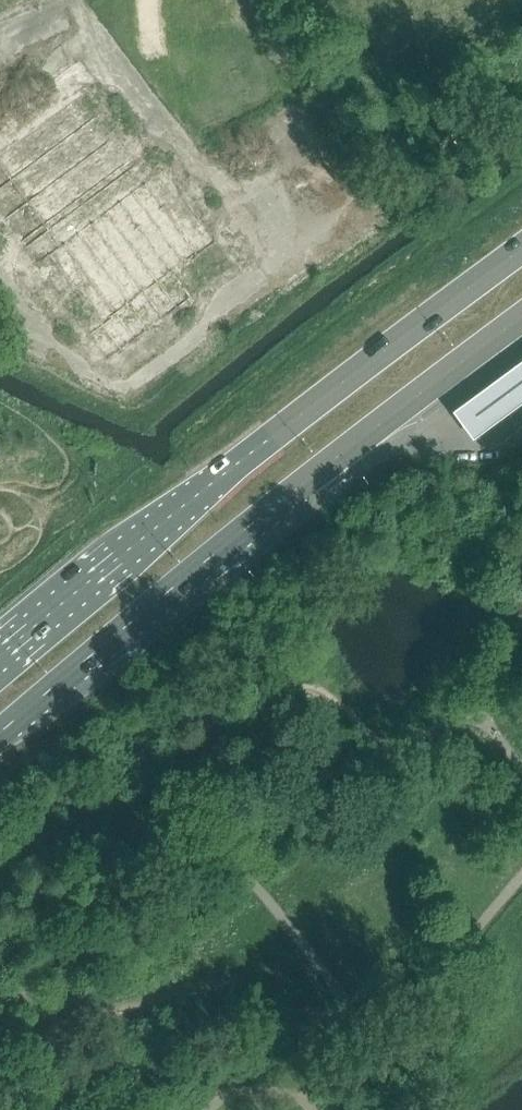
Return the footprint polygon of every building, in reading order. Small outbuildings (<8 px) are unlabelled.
[(452,414),(473,442),(521,406),(521,362),(452,414)]
